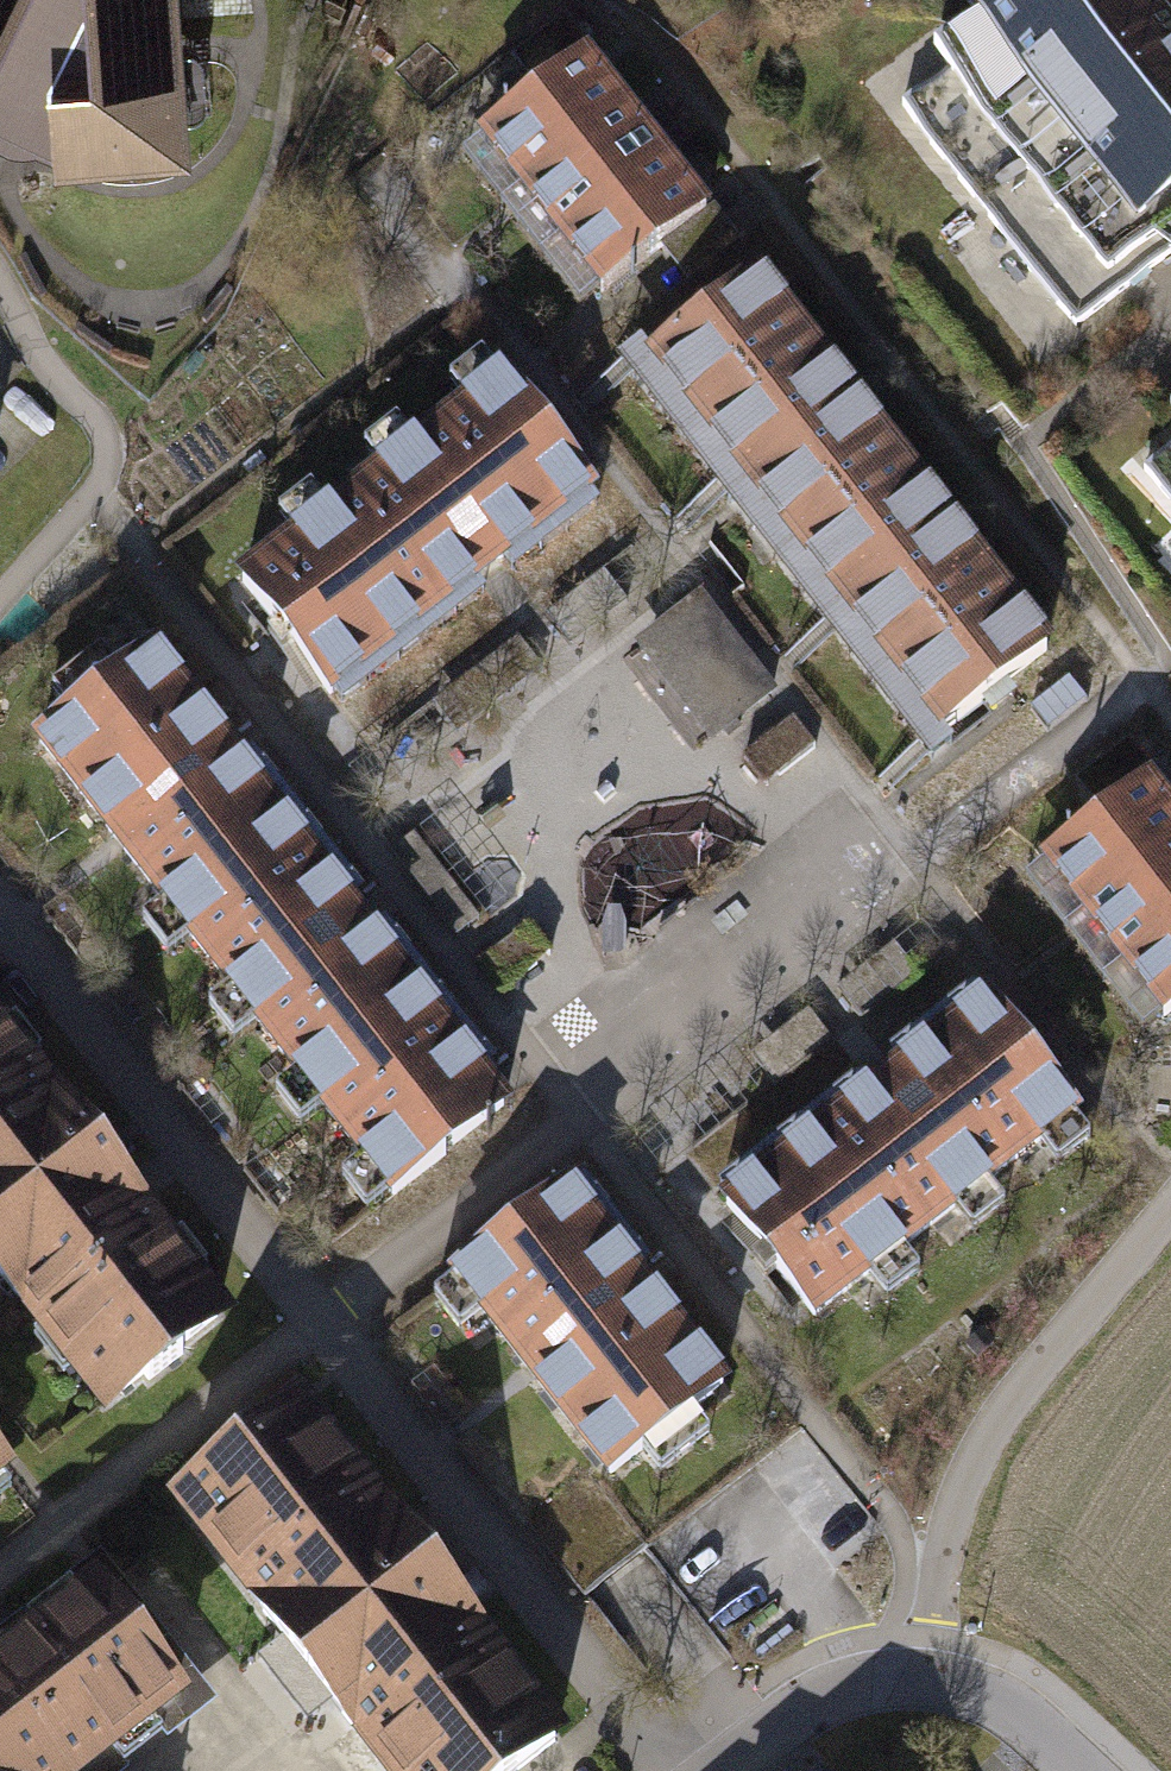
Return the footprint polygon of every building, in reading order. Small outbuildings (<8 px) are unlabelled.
[(42,173),(179,171),(166,0),(0,0),(0,159),(42,173)] [(1066,36),(1112,0),(1038,0),(1041,4),(1066,36)] [(1170,0),(1112,0),(1066,36),(1127,113),(1140,130),(1170,106),(1170,2),(1170,0)] [(984,49),(1070,158),(1127,113),(1066,36),(1041,4),(984,49)] [(1076,332),(1157,269),(1070,158),(984,49),(903,113),(1076,332)] [(583,62),(450,166),(492,220),(625,116),(583,62)] [(1140,130),(1170,169),(1170,106),(1140,130)] [(1127,113),(1070,158),(1157,269),(1170,258),(1170,169),(1140,130),(1127,113)] [(625,116),(492,220),(534,274),(668,170),(625,116)] [(668,170),(534,274),(576,327),(710,224),(668,170)] [(615,389),(692,482),(842,359),(765,266),(615,389)] [(692,482),(769,576),(919,453),(842,359),(692,482)] [(355,737),(620,515),(512,386),(246,607),(355,737)] [(0,449),(0,500),(25,475),(0,449)] [(769,576),(846,669),(996,546),(919,453),(769,576)] [(1150,484),(1170,506),(1170,464),(1150,484)] [(846,669),(923,762),(1073,639),(996,546),(846,669)] [(165,665),(28,775),(149,925),(287,815),(165,665)] [(1067,946),(1170,863),(1170,818),(1148,790),(1022,890),(1067,946)] [(287,815),(149,925),(270,1075),(408,964),(287,815)] [(706,905),(705,831),(592,833),(593,907),(706,905)] [(1112,1002),(1170,954),(1170,863),(1067,946),(1112,1002)] [(1156,1058),(1170,1046),(1170,954),(1112,1002),(1156,1058)] [(408,964),(270,1075),(391,1224),(529,1114),(408,964)] [(117,1452),(254,1344),(0,1010),(0,1296),(117,1452)] [(966,1012),(698,1220),(807,1359),(1074,1151),(966,1012)] [(745,1398),(583,1197),(451,1303),(612,1504),(745,1398)] [(379,1770),(574,1770),(585,1763),(304,1409),(173,1513),(379,1770)] [(37,1497),(0,1448),(0,1525),(37,1497)] [(221,1720),(117,1594),(0,1691),(0,1770),(159,1770),(221,1720)]
